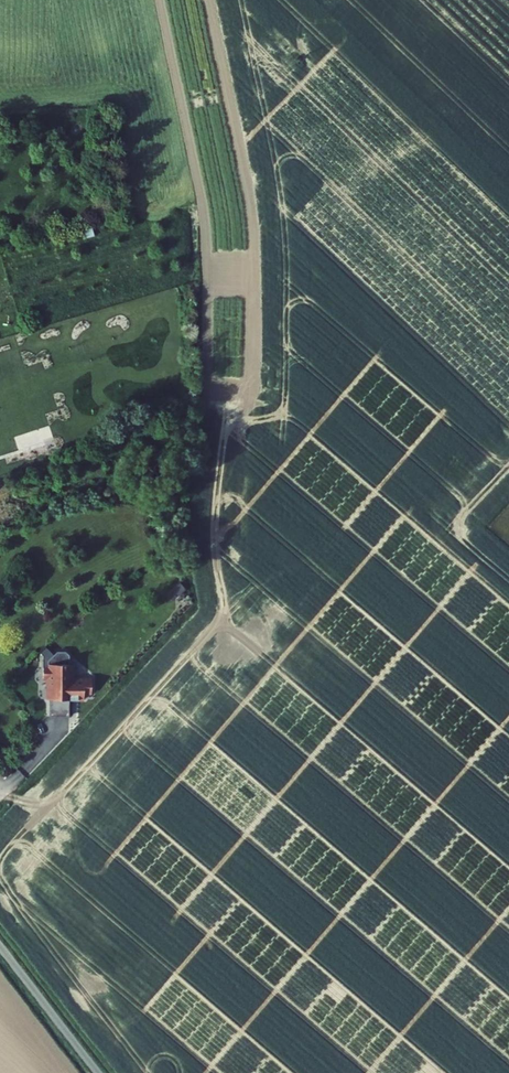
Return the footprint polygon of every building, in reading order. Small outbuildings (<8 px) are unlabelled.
[(74,671),(73,670),(73,662),(68,657),(68,648),(65,644),(57,644),(48,653),(48,659),(43,659),(43,670),(48,670),(48,686),(50,686),(50,709),(69,709),(69,692),(83,692),(83,684),(91,684),(91,671),(74,671)]
